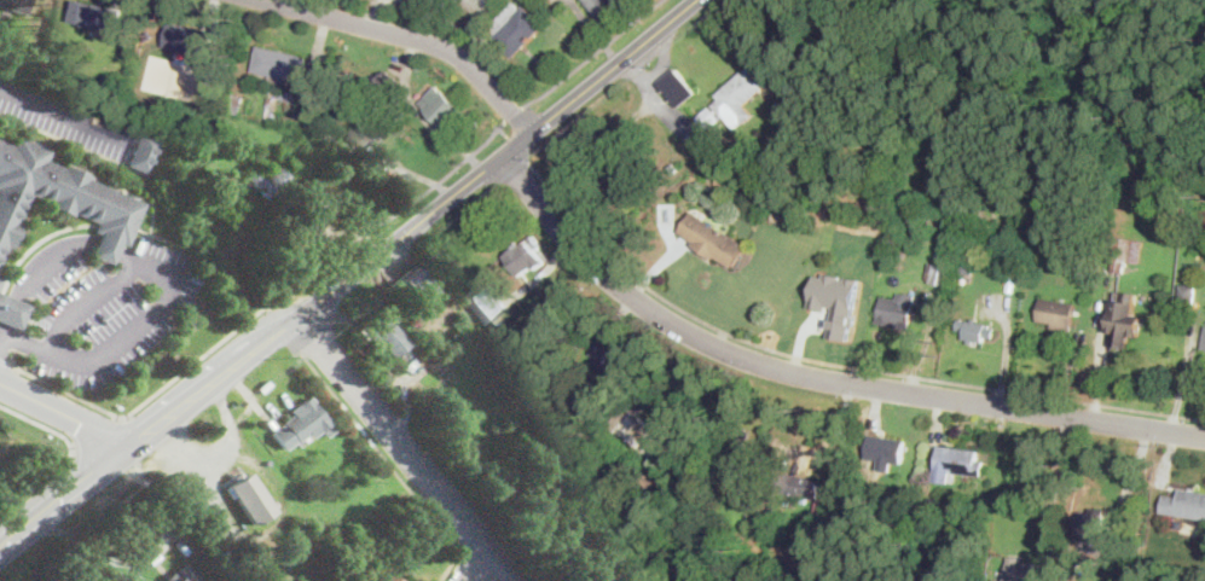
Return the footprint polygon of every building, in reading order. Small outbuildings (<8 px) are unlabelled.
[(25,12),(0,6),(0,0),(29,0),(27,11),(25,12)] [(122,10),(117,33),(73,23),(79,0),(122,10)] [(603,24),(584,0),(615,0),(621,8),(603,24)] [(514,2),(521,8),(525,5),(545,25),(514,58),(493,37),(497,34),(489,28),(514,2)] [(210,39),(205,59),(164,47),(170,23),(212,34),(210,39)] [(308,58),(301,85),(254,72),(260,46),(308,58)] [(58,56),(54,65),(48,63),(52,53),(58,56)] [(81,64),(79,71),(68,68),(70,60),(81,64)] [(745,105),(753,116),(742,124),(731,111),(724,117),(713,105),(722,99),(717,94),(751,65),(767,86),(745,105)] [(393,93),(392,94),(377,83),(386,71),(400,81),(393,93)] [(696,98),(679,109),(661,82),(677,71),(696,98)] [(219,75),(216,86),(207,83),(210,72),(219,75)] [(376,79),(373,87),(360,83),(364,75),(376,79)] [(161,79),(158,86),(150,83),(152,76),(161,79)] [(445,89),(464,109),(462,111),(467,116),(452,130),(446,124),(444,127),(421,104),(428,97),(433,101),(445,89)] [(245,97),(241,115),(222,110),(227,92),(245,97)] [(720,120),(708,130),(697,118),(711,108),(720,120)] [(384,134),(371,149),(364,141),(360,146),(352,138),(355,133),(353,130),(372,109),(389,123),(381,132),(384,134)] [(328,117),(323,129),(313,126),(318,114),(328,117)] [(780,135),(774,140),(769,134),(775,129),(780,135)] [(147,170),(146,173),(127,164),(141,132),(161,139),(147,170)] [(6,248),(0,262),(0,142),(8,145),(12,135),(46,150),(42,159),(60,168),(62,164),(88,175),(87,178),(146,202),(128,245),(121,243),(111,263),(92,255),(100,234),(93,231),(97,222),(73,213),(71,216),(45,205),(47,202),(28,193),(17,221),(21,222),(8,249),(6,248)] [(738,163),(731,168),(728,162),(734,157),(738,163)] [(678,168),(672,173),(667,167),(673,162),(678,168)] [(271,163),(292,185),(271,207),(251,186),(249,190),(241,181),(253,169),(259,176),(271,163)] [(730,178),(728,187),(716,182),(719,174),(730,178)] [(747,245),(734,266),(717,256),(714,260),(693,245),(695,242),(679,232),(694,210),(747,245)] [(1026,223),(1021,236),(1010,232),(1015,220),(1026,223)] [(544,265),(535,271),(533,267),(520,277),(505,256),(533,236),(540,246),(537,250),(546,262),(544,265)] [(1148,249),(1146,265),(1125,261),(1124,271),(1112,269),(1116,238),(1143,242),(1142,249),(1148,249)] [(974,262),(973,273),(958,271),(961,260),(974,262)] [(954,267),(949,286),(929,283),(932,272),(928,272),(929,262),(954,267)] [(413,263),(440,298),(429,307),(423,298),(413,306),(406,296),(412,292),(398,274),(413,263)] [(509,307),(491,323),(468,296),(486,280),(509,307)] [(1197,285),(1195,310),(1178,309),(1180,285),(1197,285)] [(1139,294),(1136,315),(1143,316),(1141,336),(1131,335),(1130,338),(1120,337),(1120,332),(1112,331),(1117,298),(1126,300),(1128,291),(1139,294)] [(21,330),(0,321),(0,292),(30,304),(21,330)] [(916,295),(910,329),(879,323),(884,297),(898,300),(899,292),(916,295)] [(1072,325),(1071,332),(1050,329),(1052,323),(1037,320),(1042,298),(1076,304),(1072,325)] [(411,349),(400,358),(395,351),(389,356),(370,332),(387,319),(411,349)] [(995,325),(993,339),(985,338),(984,343),(963,341),(966,320),(995,325)] [(335,430),(326,436),(321,430),(313,436),(309,430),(284,451),(270,432),(292,414),(290,411),(308,396),(329,424),(335,430)] [(641,408),(637,413),(631,409),(614,432),(606,426),(627,399),(641,408)] [(578,417),(573,423),(567,418),(572,412),(578,417)] [(906,440),(902,465),(892,464),(891,472),(877,470),(879,460),(865,458),(869,435),(906,440)] [(978,436),(977,448),(966,447),(967,435),(978,436)] [(985,461),(984,476),(935,470),(938,448),(938,445),(979,451),(978,460),(985,461)] [(656,482),(654,486),(647,486),(641,481),(638,475),(642,471),(648,471),(655,477),(656,482)] [(249,472),(268,504),(274,499),(278,505),(272,509),(273,511),(251,524),(228,486),(249,472)] [(821,480),(817,500),(794,495),(793,501),(782,500),(783,494),(780,493),(783,473),(821,480)] [(1181,488),(1204,493),(1204,519),(1160,512),(1164,495),(1178,498),(1181,488)] [(793,507),(792,523),(781,522),(782,507),(793,507)] [(1105,509),(1103,535),(1097,534),(1097,542),(1085,542),(1085,533),(1077,531),(1078,507),(1105,509)] [(829,512),(825,529),(815,527),(819,510),(829,512)] [(931,511),(929,519),(920,518),(921,510),(931,511)] [(764,552),(761,560),(752,558),(754,550),(764,552)] [(1036,563),(1034,580),(1002,580),(1003,575),(1007,575),(1008,556),(1020,557),(1020,562),(1036,563)] [(199,579),(196,580),(164,580),(184,562),(199,579)] [(796,573),(794,580),(783,579),(784,570),(796,573)] [(381,571),(397,580),(375,580),(381,571)]
